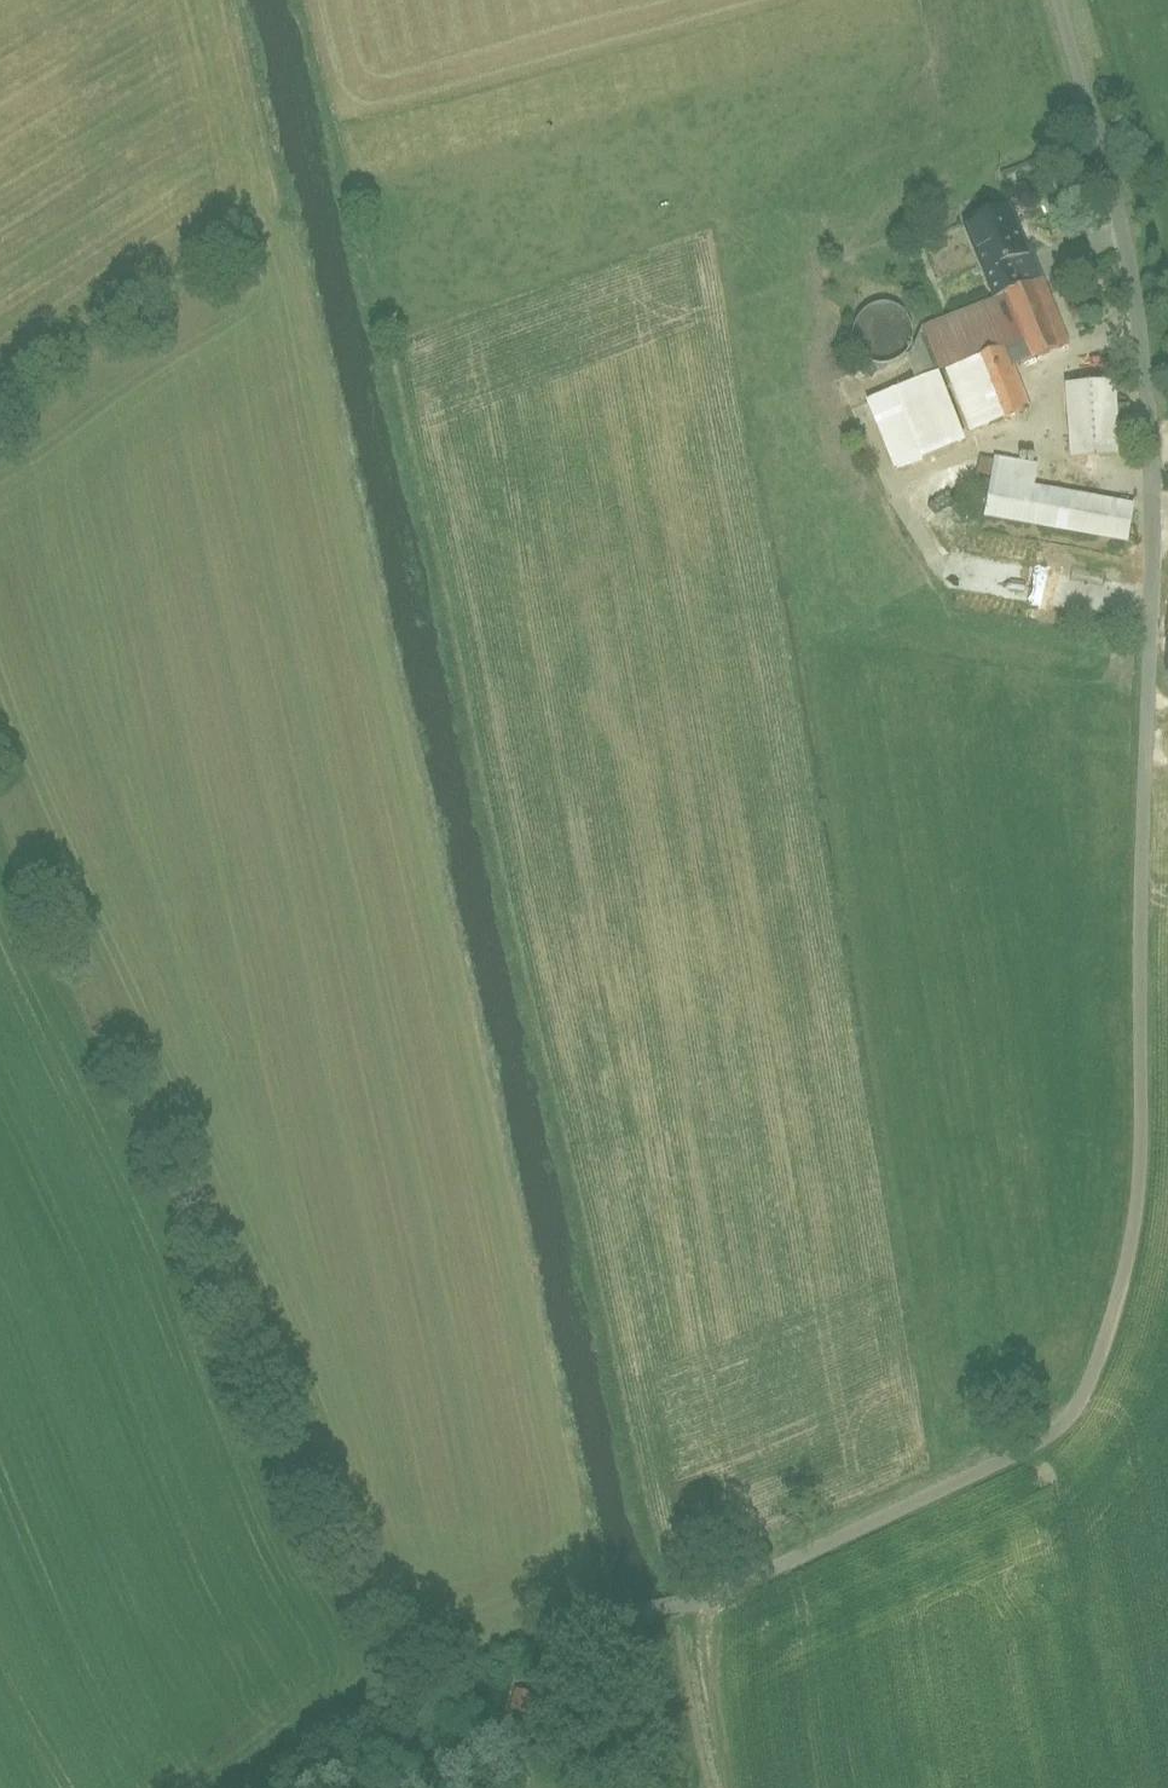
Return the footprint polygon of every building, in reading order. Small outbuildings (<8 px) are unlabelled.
[(951,359),(975,425),(1033,404),(1017,360),(1067,342),(1055,308),(1075,301),(1061,264),(1040,272),(1014,201),(969,217),(1002,308),(975,318),(985,347),(951,359)] [(842,320),(861,364),(901,347),(882,303),(842,320)] [(928,382),(862,407),(886,473),(953,448),(928,382)] [(1051,387),(1051,469),(1112,469),(1112,387),(1051,387)] [(980,528),(1130,549),(1136,507),(1032,493),(1035,475),(989,469),(980,528)]
